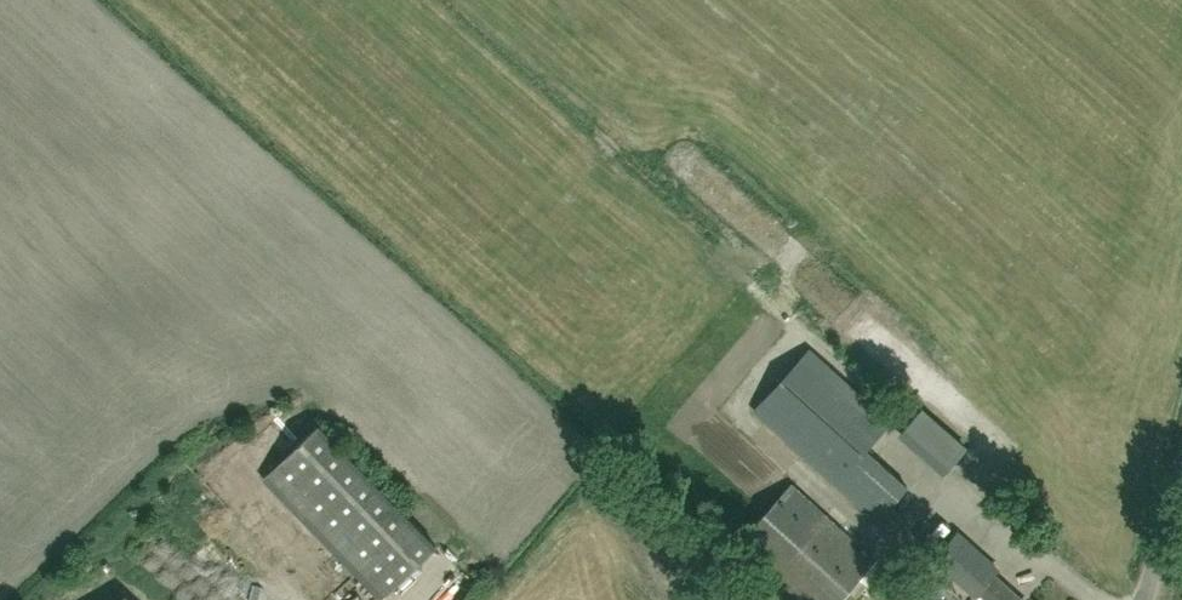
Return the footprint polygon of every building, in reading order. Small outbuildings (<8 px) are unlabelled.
[(756,410),(807,456),(878,521),(909,487),(868,449),(893,422),(812,348),(756,410)] [(795,485),(687,386),(655,421),(761,518),(741,542),(805,599),(838,599),(876,559),(795,485)] [(900,436),(923,456),(945,476),(969,449),(924,409),(900,436)] [(437,546),(350,456),(321,425),(265,478),(382,599),(437,546)] [(231,516),(220,522),(230,543),(241,538),(231,516)] [(978,595),(982,591),(996,575),(1001,570),(959,533),(937,558),(978,595)] [(255,574),(269,551),(261,546),(247,569),(255,574)] [(996,575),(982,591),(992,599),(1024,599),(1022,598),(996,575)] [(218,577),(204,590),(214,599),(242,599),(218,577)] [(128,591),(120,599),(138,599),(128,591)]
